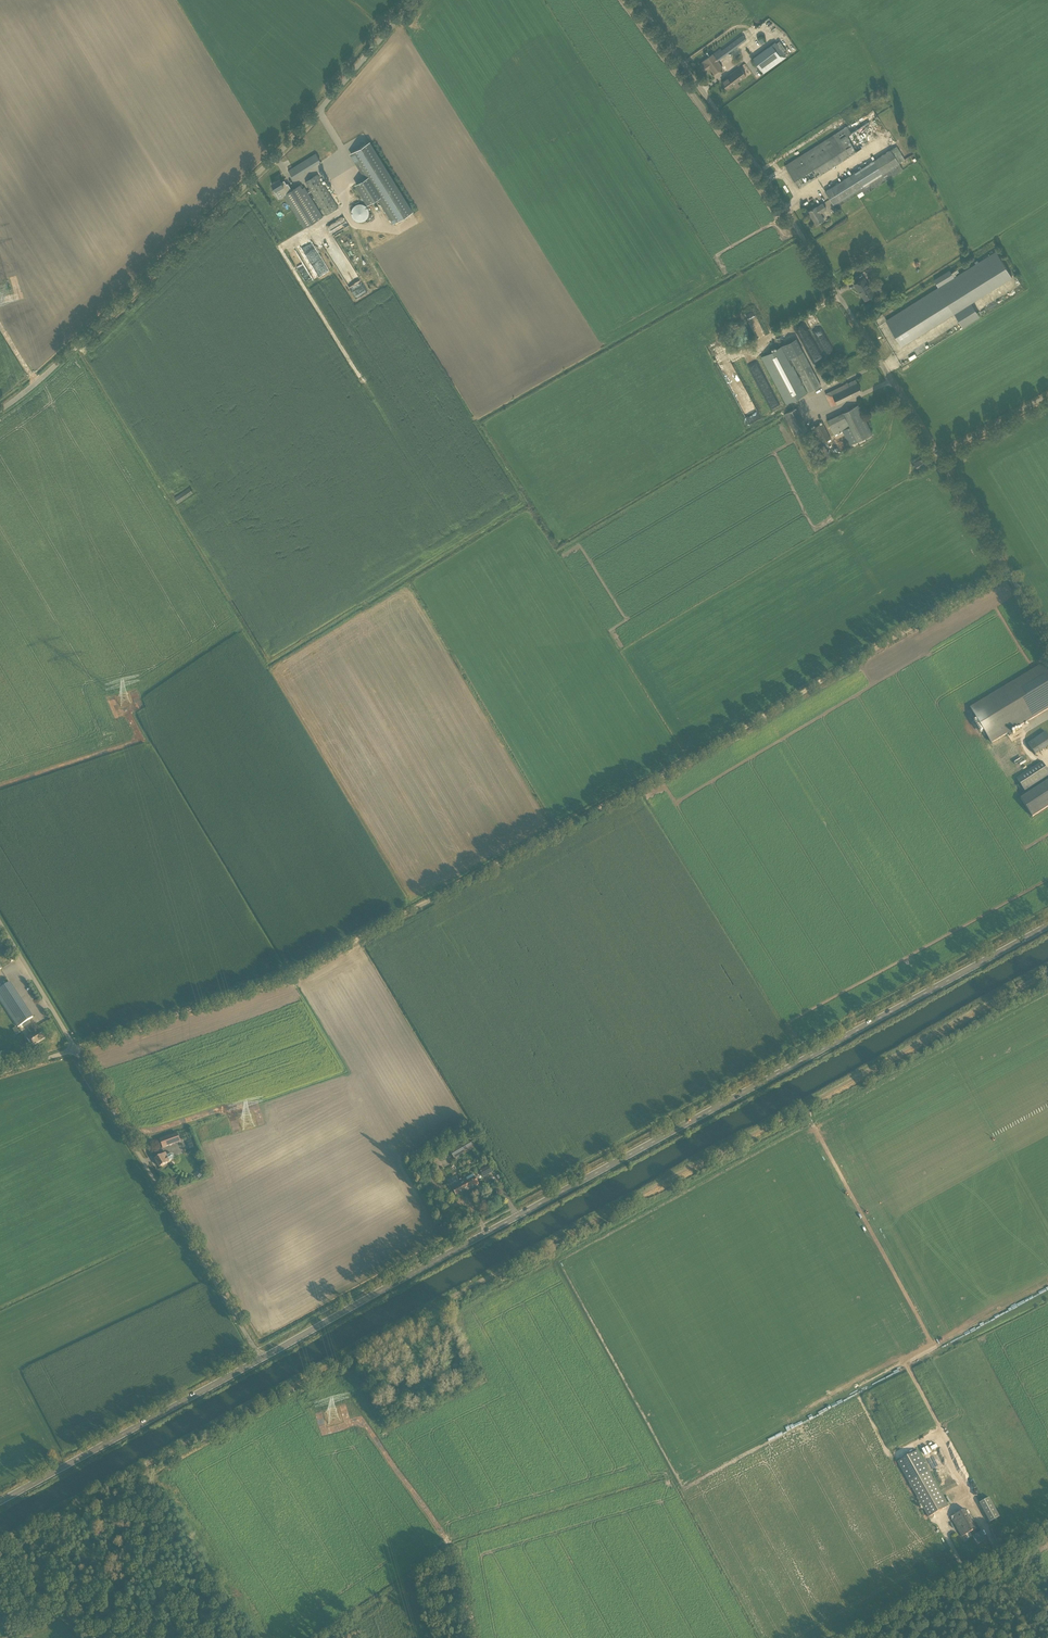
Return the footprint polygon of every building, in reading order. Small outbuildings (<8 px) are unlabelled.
[(718,70),(722,67),(719,62),(718,60),(721,58),(746,39),(741,33),(704,60),(700,63),(705,70),(709,67),(714,73),(718,70)] [(763,73),(786,57),(775,42),(753,58),(763,73)] [(746,75),(740,67),(726,77),(727,78),(722,82),(727,89),(746,75)] [(863,116),(789,162),(784,165),(799,188),(803,185),(857,151),(846,135),(867,121),(863,116)] [(356,184),(368,203),(378,197),(394,222),(412,211),(369,142),(351,153),(366,178),(356,184)] [(825,191),(833,204),(835,207),(862,191),(864,194),(903,169),(898,162),(904,159),(897,146),(825,191)] [(293,177),(320,161),(316,153),(289,170),(293,177)] [(325,215),(338,207),(317,174),(305,181),(308,186),(306,187),(308,190),(310,189),(325,215)] [(304,227),(320,217),(323,216),(305,187),(304,187),(301,184),(300,185),(292,189),(288,182),(286,183),(284,180),(281,181),(279,179),(272,183),(276,191),(280,188),(284,194),(283,195),(297,216),(297,217),(303,228),(304,227)] [(359,221),(360,221),(361,221),(362,221),(363,221),(364,220),(365,220),(366,219),(367,218),(368,217),(368,216),(368,215),(369,215),(369,214),(369,213),(369,212),(369,211),(369,210),(368,209),(368,208),(367,207),(367,206),(366,206),(365,205),(364,204),(363,204),(362,203),(361,203),(360,203),(359,203),(358,203),(358,204),(357,204),(356,204),(355,205),(354,206),(353,206),(353,207),(352,207),(352,208),(352,209),(351,210),(351,211),(351,212),(351,213),(351,214),(351,215),(352,216),(352,217),(353,217),(353,218),(354,219),(355,219),(355,220),(356,220),(357,221),(358,221),(359,221)] [(820,213),(825,210),(826,209),(823,203),(816,207),(808,211),(816,224),(824,219),(822,217),(820,213)] [(345,218),(331,226),(335,233),(349,225),(345,218)] [(902,346),(955,313),(963,327),(980,316),(972,303),(1012,278),(996,252),(979,262),(977,260),(974,262),(976,264),(955,278),(950,270),(934,279),(939,287),(886,320),(902,346)] [(864,277),(858,281),(854,284),(859,292),(860,291),(865,300),(874,294),(864,277)] [(814,317),(808,319),(812,328),(818,325),(814,317)] [(731,343),(733,344),(735,345),(738,345),(740,344),(742,343),(744,342),(745,340),(747,338),(747,336),(747,334),(747,331),(746,329),(745,327),(743,326),(741,324),(739,324),(737,323),(734,324),(732,324),(730,325),(729,327),(727,329),(726,331),(726,333),(726,336),(727,338),(728,340),(729,342),(731,343)] [(803,338),(809,355),(818,351),(812,335),(803,338)] [(711,353),(721,349),(719,342),(708,346),(711,353)] [(807,393),(802,384),(801,382),(792,364),(791,363),(782,345),(761,357),(750,362),(775,409),(786,404),(807,393)] [(791,363),(792,364),(794,363),(803,381),(801,382),(802,384),(804,383),(809,392),(821,386),(802,351),(791,357),(793,362),(791,363)] [(836,368),(831,371),(829,372),(833,380),(840,377),(836,368)] [(825,393),(832,406),(861,391),(855,379),(848,383),(847,382),(845,383),(845,384),(825,393)] [(851,444),(872,434),(858,405),(827,420),(834,434),(843,430),(851,444)] [(749,424),(759,418),(757,414),(752,417),(752,416),(747,419),(749,424)] [(823,460),(829,457),(822,443),(831,438),(823,422),(808,429),(823,460)] [(918,469),(929,463),(925,456),(914,463),(918,469)] [(174,497),(178,502),(193,492),(190,487),(174,497)] [(992,743),(1047,709),(1047,674),(1042,664),(971,707),(992,743)] [(1036,755),(1047,747),(1047,735),(1046,732),(1028,744),(1036,755)] [(1042,761),(1016,778),(1025,791),(1047,776),(1047,770),(1042,761)] [(1021,799),(1033,817),(1047,807),(1047,781),(1021,799)] [(0,982),(0,1000),(18,1027),(33,1017),(10,982),(7,984),(4,980),(0,982)] [(32,1023),(26,1027),(32,1035),(26,1038),(32,1046),(31,1045),(37,1042),(44,1038),(39,1030),(37,1031),(32,1023)] [(177,1133),(160,1140),(163,1148),(180,1142),(177,1133)] [(162,1155),(155,1159),(160,1167),(166,1163),(169,1161),(174,1159),(174,1157),(173,1155),(171,1154),(167,1156),(166,1153),(162,1155)] [(492,1172),(489,1166),(480,1171),(483,1177),(492,1172)] [(199,1170),(195,1175),(199,1179),(203,1174),(199,1170)] [(467,1181),(465,1178),(463,1179),(469,1190),(479,1184),(474,1177),(467,1181)] [(463,1179),(462,1180),(461,1179),(458,1180),(449,1185),(448,1185),(453,1195),(455,1194),(456,1197),(469,1190),(463,1179)] [(948,1506),(918,1451),(898,1462),(929,1517),(948,1506)] [(981,1502),(989,1522),(1000,1518),(991,1498),(981,1502)] [(974,1525),(965,1510),(952,1517),(960,1532),(959,1532),(962,1537),(971,1532),(974,1537),(973,1537),(977,1544),(986,1539),(982,1533),(976,1523),(974,1525)]
